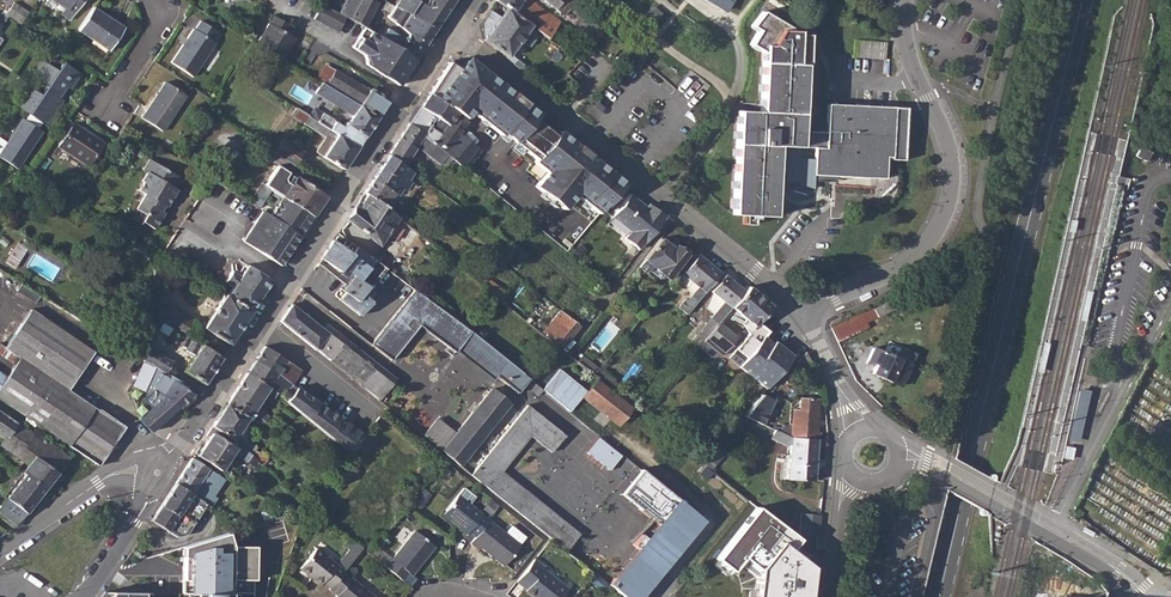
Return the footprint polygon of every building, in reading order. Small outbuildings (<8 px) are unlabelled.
[(64,8),(60,14),(70,20),(83,0),(52,0),(64,8)] [(339,13),(345,16),(365,26),(371,12),(348,0),(346,0),(339,13)] [(371,12),(377,2),(373,0),(348,0),(371,12)] [(394,5),(434,30),(436,26),(453,0),(430,0),(427,5),(416,0),(397,0),(394,5)] [(495,0),(507,8),(512,12),(517,4),(534,16),(532,18),(538,23),(534,29),(547,39),(550,35),(557,25),(557,24),(525,0),(495,0)] [(562,15),(572,3),(568,0),(545,0),(562,15)] [(729,15),(739,0),(705,0),(729,15)] [(14,2),(7,13),(21,21),(28,10),(14,2)] [(322,4),(321,3),(313,18),(337,31),(345,16),(339,13),(322,4)] [(488,10),(480,23),(483,40),(505,58),(509,53),(519,39),(528,46),(536,35),(527,28),(529,26),(528,25),(532,18),(534,16),(517,4),(512,12),(507,8),(500,17),(489,10),(488,10)] [(394,5),(387,16),(408,33),(424,45),(434,30),(394,5)] [(92,7),(77,30),(109,50),(123,28),(92,7)] [(192,29),(170,61),(191,76),(213,44),(212,42),(217,34),(199,21),(193,30),(192,29)] [(267,23),(256,43),(263,48),(282,59),(293,38),(283,32),(268,23),(267,23)] [(378,36),(367,28),(354,48),(364,55),(366,65),(398,85),(415,60),(380,37),(378,36)] [(386,28),(380,37),(415,60),(421,50),(424,45),(408,33),(406,36),(404,39),(386,28)] [(253,41),(248,48),(259,55),(263,48),(256,43),(253,41)] [(854,41),(853,57),(884,59),(885,44),(854,41)] [(516,59),(512,64),(522,71),(524,68),(523,67),(523,65),(516,59)] [(28,86),(24,91),(56,111),(63,100),(59,97),(66,86),(70,89),(80,74),(61,61),(56,70),(44,62),(35,77),(46,84),(40,94),(28,86)] [(433,86),(427,95),(465,119),(472,111),(489,124),(502,135),(504,133),(516,142),(537,159),(535,162),(548,172),(536,186),(564,209),(576,195),(599,213),(624,184),(595,160),(589,168),(583,163),(587,158),(536,118),(538,115),(524,103),(493,78),(487,86),(481,81),(485,76),(466,61),(459,69),(449,62),(433,86)] [(777,146),(791,147),(805,147),(814,148),(812,175),(824,176),(879,178),(884,179),(885,157),(890,157),(893,107),(827,104),(826,132),(800,131),(803,64),(762,62),(759,111),(737,111),(732,215),(773,217),(777,146)] [(325,66),(317,80),(321,83),(325,85),(334,70),(326,65),(325,66)] [(345,79),(336,92),(378,116),(388,100),(360,83),(356,86),(345,79)] [(165,81),(141,118),(162,131),(185,95),(165,81)] [(281,89),(277,96),(295,107),(347,141),(357,147),(378,116),(336,92),(325,85),(321,83),(316,92),(340,106),(339,107),(353,116),(348,123),(345,122),(342,126),(282,88),(281,89)] [(15,105),(28,113),(24,120),(22,119),(7,143),(0,139),(0,157),(18,168),(42,132),(37,129),(41,123),(46,126),(56,111),(24,91),(15,105)] [(458,133),(467,120),(465,119),(447,107),(427,95),(408,124),(443,152),(458,133)] [(347,141),(295,107),(291,114),(304,122),(303,123),(325,137),(316,152),(343,169),(357,147),(347,141)] [(73,123),(57,146),(88,166),(103,143),(73,123)] [(408,124),(388,155),(403,165),(416,146),(439,165),(441,163),(447,155),(443,152),(408,124)] [(457,134),(443,152),(447,155),(452,159),(462,167),(476,149),(457,134)] [(274,149),(273,151),(294,164),(302,153),(281,138),(281,139),(274,149)] [(388,155),(372,179),(399,196),(403,199),(412,185),(426,194),(432,187),(403,165),(388,155)] [(135,209),(130,217),(139,224),(141,222),(153,229),(162,214),(158,212),(162,205),(165,207),(175,190),(174,189),(179,179),(147,158),(141,168),(145,171),(135,188),(142,193),(133,207),(135,209)] [(277,164),(264,185),(271,190),(282,197),(312,216),(325,196),(295,176),(290,184),(285,180),(284,177),(288,171),(277,164)] [(372,179),(364,191),(397,217),(410,228),(417,233),(427,241),(430,237),(399,211),(401,210),(395,203),(399,196),(372,179)] [(261,184),(250,201),(260,207),(271,190),(264,185),(261,184)] [(364,191),(346,218),(378,244),(397,217),(364,191)] [(643,242),(644,243),(662,221),(661,220),(665,216),(654,207),(651,211),(630,194),(611,216),(630,231),(625,238),(638,249),(643,242)] [(282,197),(271,214),(301,233),(312,216),(282,197)] [(263,209),(242,241),(243,242),(280,266),(301,233),(271,214),(263,209)] [(410,228),(402,237),(409,243),(417,233),(410,228)] [(660,238),(644,258),(665,276),(668,278),(686,255),(675,246),(672,249),(660,238)] [(333,240),(321,258),(344,276),(347,280),(344,284),(340,290),(343,292),(338,298),(360,315),(370,302),(367,299),(373,291),(370,288),(385,268),(355,246),(350,253),(333,240)] [(17,267),(27,246),(16,241),(7,262),(17,267)] [(511,244),(501,259),(515,270),(526,255),(511,244)] [(677,307),(686,315),(706,290),(720,273),(698,255),(679,278),(679,285),(688,293),(677,307)] [(233,287),(227,296),(251,310),(259,298),(263,291),(271,280),(247,265),(240,276),(231,271),(224,281),(233,287)] [(475,270),(470,276),(482,286),(487,279),(475,270)] [(713,314),(710,318),(717,324),(721,320),(732,307),(745,291),(725,274),(711,291),(712,293),(706,308),(713,314)] [(487,279),(482,286),(500,300),(503,297),(497,291),(499,289),(487,279)] [(745,291),(732,307),(745,319),(741,323),(747,334),(761,317),(771,306),(749,286),(745,291)] [(301,288),(297,294),(303,299),(307,293),(301,288)] [(413,289),(370,343),(391,359),(413,332),(405,325),(409,319),(418,326),(453,353),(457,349),(470,332),(460,323),(413,289)] [(1092,290),(1086,289),(1080,319),(1085,320),(1092,290)] [(225,295),(203,327),(229,344),(251,310),(227,296),(225,295)] [(889,301),(873,308),(877,317),(894,309),(889,301)] [(162,302),(153,316),(182,334),(183,335),(192,321),(162,302)] [(288,309),(280,320),(345,373),(377,398),(393,378),(373,362),(369,367),(360,359),(365,354),(347,340),(344,344),(292,303),(288,309)] [(29,309),(21,321),(40,334),(85,363),(92,351),(29,309)] [(579,325),(560,310),(543,331),(563,346),(579,325)] [(861,312),(826,329),(833,343),(868,327),(866,323),(861,312)] [(747,334),(728,358),(765,389),(792,356),(782,348),(780,351),(771,343),(760,333),(764,327),(759,323),(763,318),(761,317),(747,334)] [(717,324),(706,337),(723,352),(735,336),(721,325),(724,322),(721,320),(717,324)] [(14,363),(6,375),(0,372),(0,399),(98,465),(124,428),(122,425),(116,421),(98,409),(97,410),(67,389),(76,375),(85,363),(40,334),(21,321),(4,347),(0,345),(0,353),(14,363)] [(697,333),(691,340),(698,346),(705,339),(697,333)] [(183,335),(182,334),(178,342),(185,347),(185,349),(194,355),(184,370),(204,383),(220,358),(183,335)] [(128,338),(123,347),(144,359),(161,370),(165,373),(171,362),(155,352),(153,354),(128,338)] [(1048,342),(1042,341),(1035,370),(1041,372),(1048,342)] [(264,346),(255,359),(286,380),(292,370),(297,373),(299,369),(264,346)] [(871,348),(865,363),(873,366),(871,372),(889,381),(899,359),(871,348)] [(805,351),(790,368),(798,375),(810,362),(809,359),(805,351)] [(255,359),(246,373),(276,393),(330,437),(349,452),(352,448),(362,435),(307,395),(290,383),(286,380),(255,359)] [(528,378),(506,361),(494,375),(516,393),(528,378)] [(577,362),(570,371),(584,382),(591,373),(577,362)] [(570,410),(587,389),(560,367),(543,389),(570,410)] [(155,380),(150,388),(179,406),(195,392),(165,373),(161,370),(155,380)] [(246,373),(231,397),(252,411),(265,421),(268,416),(256,407),(264,393),(273,398),(276,393),(246,373)] [(134,383),(145,389),(149,381),(139,375),(134,383)] [(582,396),(617,424),(630,408),(595,380),(582,396)] [(542,389),(533,382),(528,388),(537,395),(542,389)] [(179,406),(150,388),(147,393),(147,395),(142,399),(150,408),(139,419),(151,431),(171,413),(179,406)] [(437,418),(422,435),(438,448),(448,456),(459,465),(508,403),(491,389),(455,432),(437,418)] [(1090,392),(1079,389),(1067,438),(1079,441),(1090,392)] [(760,395),(743,416),(761,423),(773,399),(762,393),(760,395)] [(231,397),(212,425),(232,438),(250,454),(253,449),(256,445),(244,437),(248,431),(246,430),(249,426),(245,423),(252,411),(231,397)] [(780,426),(779,431),(789,436),(814,438),(815,438),(817,398),(799,398),(798,409),(792,409),(790,428),(780,426)] [(527,405),(470,474),(501,499),(515,482),(501,470),(530,435),(544,446),(557,429),(527,405)] [(3,438),(14,421),(0,411),(0,436),(3,438)] [(208,437),(197,454),(220,469),(231,453),(254,467),(258,461),(250,454),(232,438),(212,425),(205,435),(208,437)] [(779,431),(773,428),(770,438),(785,446),(790,445),(789,462),(787,462),(787,478),(812,480),(815,438),(814,438),(789,436),(779,431)] [(557,429),(544,446),(551,452),(564,435),(557,429)] [(362,435),(352,448),(361,455),(374,439),(364,432),(362,435)] [(11,445),(7,451),(5,455),(19,465),(23,461),(27,464),(22,472),(24,474),(44,489),(68,458),(32,433),(20,451),(11,445)] [(598,438),(587,452),(610,471),(621,457),(598,438)] [(1074,446),(1065,444),(1062,458),(1071,460),(1074,446)] [(722,454),(715,448),(703,463),(710,469),(722,454)] [(191,457),(175,483),(191,493),(191,494),(206,503),(212,507),(213,508),(217,501),(196,488),(208,468),(191,457)] [(341,465),(330,479),(340,487),(350,473),(341,465)] [(676,500),(640,470),(621,494),(658,523),(676,500)] [(235,481),(222,472),(218,479),(231,488),(235,481)] [(0,506),(0,513),(16,525),(19,523),(44,489),(24,474),(0,506)] [(515,482),(501,499),(551,539),(566,551),(579,534),(515,482)] [(175,483),(160,506),(153,516),(169,526),(167,530),(177,537),(186,535),(206,503),(191,494),(191,493),(175,483)] [(458,495),(445,512),(456,521),(453,524),(466,534),(468,532),(475,537),(488,520),(458,495)] [(610,583),(627,596),(643,596),(703,521),(676,500),(658,523),(610,583)] [(744,558),(757,569),(780,541),(790,549),(798,539),(756,507),(715,558),(733,571),(744,558)] [(252,515),(255,523),(273,518),(272,514),(269,515),(267,510),(252,515)] [(798,533),(817,535),(819,515),(800,513),(798,533)] [(475,537),(471,542),(479,548),(480,547),(504,566),(520,545),(519,545),(525,537),(510,526),(504,533),(488,520),(475,537)] [(225,533),(164,552),(164,562),(161,562),(160,563),(159,571),(161,572),(164,573),(164,585),(194,585),(203,583),(212,578),(217,571),(219,568),(221,559),(221,554),(220,548),(228,545),(225,533)] [(391,559),(384,566),(404,582),(410,575),(412,576),(435,549),(416,533),(393,561),(391,559)] [(754,596),(807,596),(811,567),(790,549),(780,541),(757,569),(754,596)] [(297,568),(310,578),(311,578),(318,584),(320,582),(328,588),(329,588),(348,565),(355,556),(348,550),(335,566),(313,548),(297,568)] [(360,549),(356,555),(362,560),(366,555),(360,549)] [(517,580),(527,588),(526,589),(536,596),(561,596),(568,588),(543,568),(545,566),(535,558),(517,580)] [(329,588),(337,595),(335,596),(375,596),(351,578),(356,572),(348,565),(329,588)]
